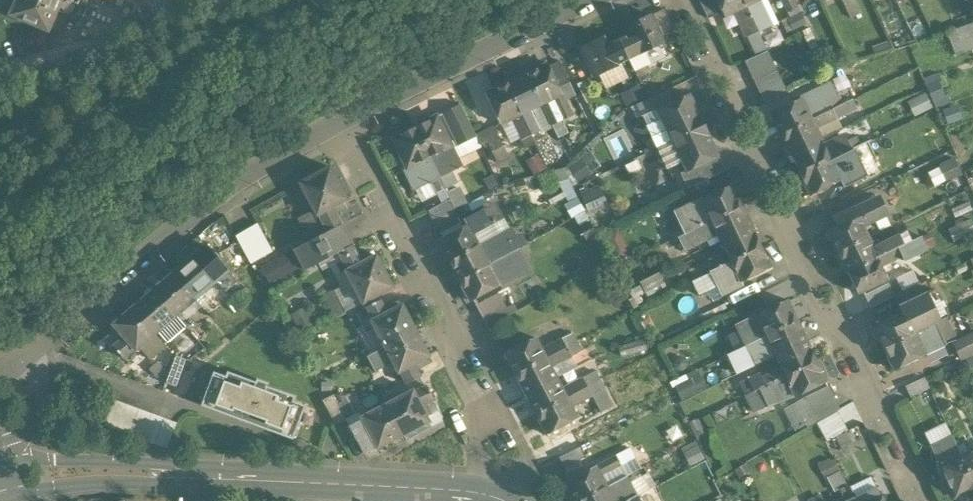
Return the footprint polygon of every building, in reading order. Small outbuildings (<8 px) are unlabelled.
[(31,0),(18,0),(11,15),(47,31),(56,11),(31,0)] [(56,11),(61,0),(31,0),(56,11)] [(720,9),(716,0),(699,0),(706,15),(720,9)] [(720,9),(724,17),(736,12),(746,7),(742,0),(716,0),(720,9)] [(793,0),(782,0),(788,13),(797,8),(793,0)] [(755,3),(746,7),(756,28),(761,25),(765,24),(755,3)] [(746,7),(736,12),(746,32),(756,28),(746,7)] [(797,8),(788,13),(791,19),(800,15),(797,8)] [(674,31),(663,9),(653,14),(663,36),(674,31)] [(649,15),(627,25),(631,34),(619,40),(627,59),(636,54),(640,52),(641,55),(663,44),(649,15)] [(947,33),(954,49),(972,42),(972,24),(947,33)] [(761,25),(756,28),(760,36),(765,33),(761,25)] [(756,28),(746,32),(750,41),(760,36),(756,28)] [(760,36),(750,41),(757,57),(767,52),(760,36)] [(602,38),(580,48),(594,77),(616,67),(615,65),(619,62),(627,59),(619,40),(606,46),(602,38)] [(772,62),(767,52),(757,57),(746,62),(751,72),(772,62)] [(636,54),(627,59),(632,68),(641,64),(636,54)] [(627,59),(619,62),(624,72),(632,68),(627,59)] [(560,62),(548,67),(558,89),(570,83),(560,62)] [(772,62),(751,72),(756,82),(776,72),(772,62)] [(547,65),(526,75),(540,105),(552,100),(561,95),(558,89),(548,67),(547,65)] [(776,72),(756,82),(760,92),(781,82),(776,72)] [(938,74),(923,80),(935,108),(954,101),(947,85),(943,87),(938,74)] [(526,75),(506,84),(521,114),(529,110),(540,105),(526,75)] [(656,91),(649,75),(638,81),(645,97),(656,91)] [(781,82),(760,92),(765,103),(786,93),(781,82)] [(577,97),(570,83),(558,89),(561,95),(565,103),(577,97)] [(506,84),(484,95),(499,125),(512,119),(521,114),(506,84)] [(637,105),(643,117),(658,111),(675,102),(669,90),(637,105)] [(561,95),(552,100),(562,121),(572,116),(565,103),(561,95)] [(675,102),(658,111),(673,141),(703,127),(688,96),(675,102)] [(800,99),(770,114),(780,135),(811,120),(806,111),(800,99)] [(827,101),(806,111),(811,120),(832,110),(827,101)] [(460,105),(441,115),(457,146),(476,137),(460,105)] [(841,106),(832,110),(835,118),(845,114),(841,106)] [(529,110),(521,114),(531,135),(540,131),(529,110)] [(832,110),(811,120),(815,129),(836,119),(835,118),(832,110)] [(521,114),(512,119),(522,140),(531,135),(521,114)] [(436,118),(414,128),(428,157),(450,146),(444,135),(446,134),(441,123),(439,124),(436,118)] [(811,120),(780,135),(790,155),(820,140),(815,129),(811,120)] [(703,127),(673,141),(687,172),(712,160),(718,158),(703,127)] [(414,128),(393,139),(396,145),(394,146),(399,157),(401,156),(406,167),(407,168),(420,161),(430,182),(438,177),(428,157),(414,128)] [(836,133),(820,140),(825,151),(841,144),(836,133)] [(497,136),(487,141),(497,162),(507,158),(497,136)] [(855,137),(846,141),(851,150),(860,146),(855,137)] [(820,140),(790,155),(799,175),(830,160),(825,151),(820,140)] [(841,144),(825,151),(830,160),(851,150),(846,141),(841,144)] [(450,146),(428,157),(438,177),(444,189),(457,183),(452,172),(461,167),(450,146)] [(860,146),(851,150),(855,159),(864,155),(860,146)] [(851,150),(830,160),(840,181),(861,171),(855,159),(851,150)] [(541,153),(529,160),(537,173),(549,166),(541,153)] [(712,160),(687,172),(681,175),(688,190),(719,175),(712,160)] [(830,160),(799,175),(809,196),(840,181),(830,160)] [(420,161),(407,168),(406,167),(404,168),(415,189),(430,182),(420,161)] [(329,169),(299,185),(315,215),(315,216),(317,215),(331,208),(334,213),(344,208),(341,202),(346,200),(329,169)] [(438,177),(430,182),(436,193),(444,189),(438,177)] [(731,187),(701,201),(701,202),(707,213),(711,222),(741,208),(731,187)] [(877,198),(853,209),(857,217),(862,228),(886,216),(877,198)] [(449,199),(426,212),(433,224),(453,213),(455,211),(449,199)] [(701,202),(680,212),(686,224),(707,213),(701,202)] [(494,225),(473,236),(478,246),(499,235),(507,230),(494,205),(485,209),(494,225)] [(852,206),(830,217),(835,228),(857,217),(853,209),(852,206)] [(334,213),(331,208),(317,215),(326,233),(340,226),(334,213)] [(741,208),(711,222),(716,232),(719,239),(721,242),(751,228),(741,208)] [(466,226),(438,241),(449,262),(478,246),(473,236),(494,225),(485,209),(463,221),(466,226)] [(453,213),(433,224),(439,235),(459,224),(453,213)] [(707,213),(686,224),(690,233),(711,222),(707,213)] [(317,215),(315,216),(315,215),(302,222),(312,241),(326,233),(317,215)] [(835,228),(827,232),(837,253),(867,238),(862,228),(857,217),(835,228)] [(711,222),(690,233),(695,242),(716,232),(711,222)] [(257,225),(236,236),(245,253),(266,242),(257,225)] [(517,225),(507,230),(499,235),(505,246),(510,255),(517,251),(528,245),(517,225)] [(312,241),(295,250),(305,269),(304,269),(305,271),(351,247),(340,226),(326,233),(312,241)] [(751,228),(721,242),(726,254),(730,262),(760,247),(751,228)] [(716,232),(695,242),(698,249),(719,239),(716,232)] [(682,248),(695,242),(690,233),(677,239),(682,248)] [(867,238),(837,253),(847,273),(877,258),(872,249),(867,238)] [(893,238),(872,249),(877,258),(898,248),(893,238)] [(919,238),(898,248),(902,257),(923,247),(919,238)] [(478,246),(449,262),(459,282),(489,266),(484,258),(478,246)] [(505,246),(484,258),(489,266),(510,255),(505,246)] [(760,247),(730,262),(740,283),(742,283),(771,269),(760,247)] [(898,248),(877,258),(881,267),(892,262),(902,257),(898,248)] [(513,273),(497,282),(500,287),(528,272),(517,251),(510,255),(517,269),(512,271),(513,273)] [(354,252),(340,259),(341,261),(346,271),(360,264),(358,258),(354,252)] [(368,253),(358,258),(360,264),(346,271),(345,272),(362,304),(392,288),(375,256),(371,259),(368,253)] [(726,254),(705,264),(709,273),(730,262),(726,254)] [(510,255),(489,266),(497,282),(513,273),(512,271),(517,269),(510,255)] [(195,256),(173,274),(196,300),(206,291),(216,282),(217,282),(216,280),(205,268),(210,264),(203,256),(198,259),(195,256)] [(286,256),(255,273),(266,292),(297,276),(286,256)] [(877,258),(847,273),(857,294),(887,279),(886,279),(881,267),(877,258)] [(210,264),(205,268),(216,280),(226,271),(216,259),(210,264)] [(334,278),(345,272),(346,271),(341,261),(328,267),(334,278)] [(730,262),(709,273),(721,297),(743,286),(742,283),(740,283),(730,262)] [(892,262),(881,267),(886,279),(897,273),(892,262)] [(489,266),(459,282),(468,298),(470,302),(500,287),(497,282),(489,266)] [(234,280),(226,271),(216,280),(217,282),(216,282),(223,290),(234,280)] [(173,274),(155,290),(177,316),(196,300),(173,274)] [(659,275),(640,284),(645,294),(664,285),(659,275)] [(887,284),(864,295),(870,308),(893,297),(887,284)] [(918,284),(894,295),(899,307),(923,295),(918,284)] [(155,290),(135,307),(158,332),(164,327),(177,316),(155,290)] [(251,300),(243,291),(237,296),(245,306),(251,300)] [(498,295),(477,306),(488,328),(516,313),(513,306),(506,310),(498,295)] [(923,295),(899,307),(902,313),(903,313),(913,334),(934,324),(936,323),(923,295)] [(346,313),(341,302),(333,306),(339,316),(346,313)] [(379,302),(366,309),(370,317),(372,321),(386,314),(383,309),(379,302)] [(786,302),(756,316),(766,337),(796,322),(786,302)] [(394,304),(383,309),(386,314),(372,321),(370,322),(372,325),(384,348),(414,332),(400,307),(397,308),(394,304)] [(135,307),(113,326),(116,329),(111,333),(118,341),(123,338),(133,350),(135,351),(147,341),(158,332),(135,307)] [(902,313),(874,327),(884,348),(913,334),(903,313),(902,313)] [(177,316),(164,327),(173,338),(187,327),(177,316)] [(756,316),(736,326),(746,346),(766,337),(756,316)] [(370,317),(359,323),(363,329),(372,325),(370,322),(372,321),(370,317)] [(936,323),(934,324),(939,333),(938,334),(942,342),(952,338),(943,320),(936,323)] [(796,322),(766,337),(770,346),(776,357),(806,342),(796,322)] [(934,324),(913,334),(918,343),(938,334),(939,333),(934,324)] [(414,332),(384,348),(391,362),(397,373),(399,372),(413,365),(415,370),(426,364),(423,359),(427,357),(414,332)] [(964,359),(972,354),(972,333),(956,341),(964,359)] [(913,334),(884,348),(894,370),(924,355),(918,343),(913,334)] [(938,334),(918,343),(924,355),(944,346),(942,342),(938,334)] [(746,346),(745,347),(750,356),(770,346),(766,337),(746,346)] [(118,341),(112,346),(123,358),(130,352),(133,350),(123,338),(118,341)] [(197,338),(177,353),(186,363),(206,348),(197,338)] [(534,339),(504,354),(515,376),(545,360),(540,351),(534,339)] [(561,340),(540,351),(545,360),(566,349),(561,340)] [(133,350),(130,352),(141,366),(157,353),(147,341),(135,351),(133,350)] [(806,342),(776,357),(781,368),(785,377),(815,362),(806,342)] [(745,347),(737,351),(741,360),(750,356),(745,347)] [(384,348),(367,357),(374,371),(391,362),(384,348)] [(566,349),(545,360),(549,369),(570,358),(566,349)] [(964,359),(969,369),(972,367),(972,354),(964,359)] [(545,360),(515,376),(526,395),(555,380),(549,369),(545,360)] [(815,362),(785,377),(795,397),(795,398),(826,383),(815,362)] [(413,365),(399,372),(406,385),(419,377),(415,370),(413,365)] [(735,377),(745,397),(756,391),(751,382),(760,378),(755,367),(735,377)] [(781,368),(760,378),(765,387),(785,377),(781,368)] [(675,381),(683,397),(707,386),(700,370),(675,381)] [(214,373),(202,405),(292,439),(305,407),(293,403),(295,399),(267,388),(268,385),(255,380),(254,383),(228,373),(226,378),(214,373)] [(595,373),(582,380),(586,389),(600,382),(595,373)] [(765,387),(760,390),(764,399),(768,407),(795,397),(785,377),(765,387)] [(751,382),(756,391),(760,390),(765,387),(760,378),(751,382)] [(924,378),(905,387),(910,398),(928,389),(924,378)] [(555,380),(526,395),(536,415),(566,400),(561,390),(555,380)] [(582,380),(561,390),(566,400),(586,389),(582,380)] [(600,382),(586,389),(591,398),(605,390),(600,382)] [(424,387),(413,394),(420,407),(424,404),(431,401),(424,387)] [(827,387),(805,398),(817,423),(835,412),(839,410),(827,387)] [(586,389),(566,400),(570,409),(591,398),(586,389)] [(605,390),(591,398),(599,413),(612,405),(605,390)] [(764,399),(760,390),(756,391),(745,397),(749,406),(764,399)] [(411,392),(387,405),(402,435),(427,421),(425,417),(430,415),(424,404),(420,407),(413,394),(411,392)] [(334,395),(323,400),(336,425),(346,419),(334,395)] [(805,398),(795,403),(807,429),(816,424),(817,423),(805,398)] [(566,400),(536,415),(546,436),(576,420),(570,409),(566,400)] [(104,427),(167,450),(177,425),(113,401),(104,427)] [(387,405),(360,419),(362,421),(369,434),(364,437),(369,447),(374,444),(376,448),(402,435),(387,405)] [(817,423),(816,424),(829,449),(850,437),(835,412),(817,423)] [(362,421),(349,427),(356,440),(364,437),(369,434),(362,421)] [(572,432),(551,443),(558,457),(580,447),(572,432)] [(369,447),(364,437),(356,440),(364,455),(376,448),(374,444),(369,447)] [(932,450),(935,457),(957,447),(953,440),(932,450)] [(580,447),(558,457),(564,469),(586,458),(580,447)] [(957,447),(935,457),(940,467),(961,457),(957,447)] [(961,457),(972,482),(972,451),(961,457)] [(616,457),(594,468),(600,478),(621,467),(616,457)] [(940,467),(954,497),(972,488),(972,482),(961,457),(940,467)] [(819,465),(832,491),(839,488),(847,500),(848,500),(854,498),(833,458),(819,465)] [(565,483),(574,500),(580,500),(605,488),(600,478),(594,468),(565,483)] [(605,488),(611,500),(628,500),(636,497),(626,477),(605,488)] [(580,500),(611,500),(605,488),(580,500)] [(854,498),(855,500),(874,500),(880,498),(876,488),(854,498)]
